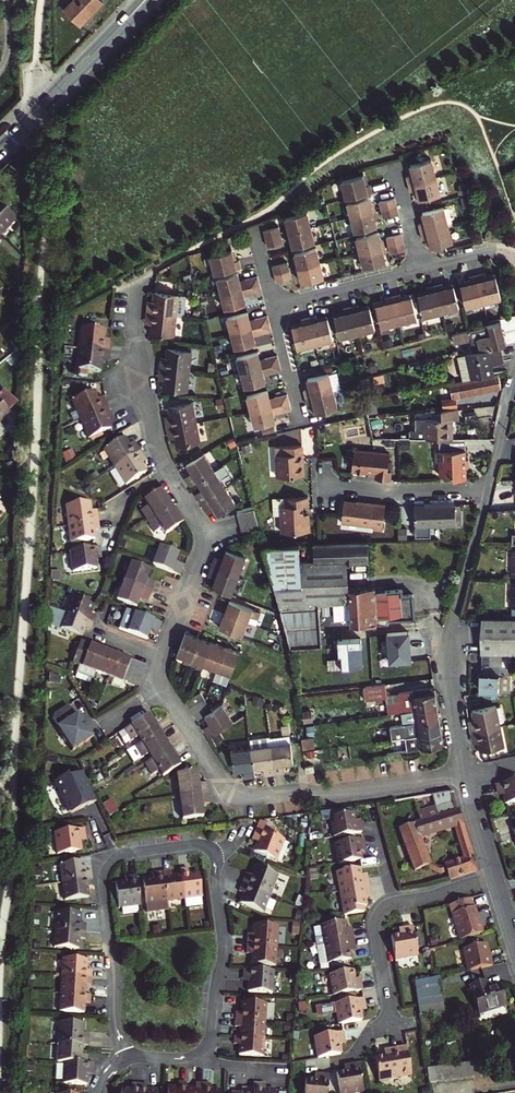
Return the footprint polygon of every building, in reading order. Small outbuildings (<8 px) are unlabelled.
[(68,8),(84,22),(105,0),(75,0),(68,8)] [(411,180),(408,181),(410,188),(438,182),(433,164),(412,169),(413,174),(410,175),(411,180)] [(345,184),(349,202),(376,196),(374,188),(369,189),(366,179),(345,184)] [(438,182),(410,188),(412,196),(415,195),(416,200),(420,200),(421,204),(442,199),(438,182)] [(372,200),(350,205),(354,220),(375,215),(372,200)] [(397,210),(395,202),(380,205),(382,213),(397,210)] [(12,221),(0,209),(0,234),(12,221)] [(399,218),(397,210),(382,213),(383,221),(399,218)] [(423,227),(420,228),(421,235),(449,228),(445,211),(423,216),(425,221),(421,221),(423,227)] [(290,219),(294,234),(316,229),(312,214),(290,219)] [(375,215),(354,220),(357,235),(379,230),(375,215)] [(284,228),(269,232),(271,240),(286,236),(284,228)] [(449,228),(421,235),(423,242),(426,242),(428,247),(431,246),(432,251),(453,246),(449,228)] [(316,229),(294,234),(297,249),(319,244),(316,229)] [(362,255),(384,250),(380,235),(358,240),(362,255)] [(271,240),(273,248),(288,244),(286,236),(271,240)] [(405,244),(403,237),(389,240),(390,248),(405,244)] [(407,252),(405,244),(390,248),(392,256),(407,252)] [(298,254),(302,269),(324,264),(320,249),(298,254)] [(384,250),(362,255),(366,270),(387,265),(384,250)] [(215,256),(219,274),(246,268),(244,260),(239,261),(237,251),(215,256)] [(277,267),(279,275),(294,271),(292,263),(277,267)] [(324,264),(302,269),(306,284),(327,279),(324,264)] [(294,271),(279,275),(281,283),(296,279),(294,271)] [(263,284),(261,277),(249,280),(247,282),(244,283),(242,273),(221,278),(225,293),(263,284)] [(483,276),(476,278),(482,306),(500,301),(495,280),(490,281),(489,278),(484,279),(483,276)] [(476,278),(468,280),(469,283),(464,284),(465,287),(460,289),(465,310),(482,306),(476,278)] [(265,292),(263,284),(225,293),(228,309),(249,304),(247,294),(250,294),(252,295),(265,292)] [(442,286),(435,288),(441,315),(459,310),(454,289),(443,291),(442,286)] [(183,290),(158,287),(157,296),(157,301),(151,301),(150,307),(181,311),(189,312),(191,291),(183,290)] [(435,288),(427,290),(428,295),(418,297),(423,319),(441,315),(435,288)] [(401,296),(393,298),(400,325),(418,320),(412,299),(402,301),(401,296)] [(393,298),(386,300),(387,305),(377,307),(382,329),(400,325),(393,298)] [(360,306),(352,308),(358,334),(376,330),(371,309),(361,311),(360,306)] [(153,329),(179,332),(181,311),(150,307),(149,314),(155,315),(155,319),(153,329)] [(352,308),(344,310),(346,315),(335,317),(341,339),(358,334),(352,308)] [(272,323),(270,315),(258,318),(256,321),(253,321),(251,311),(230,316),(234,332),(272,323)] [(318,316),(311,318),(317,344),(335,340),(330,319),(320,321),(318,316)] [(311,318),(303,320),(304,325),(294,327),(299,349),(317,344),(311,318)] [(454,340),(472,336),(475,350),(499,345),(506,343),(501,322),(453,333),(454,338),(454,340)] [(274,331),(272,323),(234,332),(238,348),(258,343),(256,333),(259,332),(261,334),(274,331)] [(100,341),(100,337),(101,327),(77,324),(75,345),(105,348),(105,342),(100,341)] [(169,358),(163,357),(163,363),(193,367),(196,346),(171,343),(170,355),(169,358)] [(104,354),(105,348),(75,345),(72,366),(97,369),(98,357),(98,353),(104,354)] [(499,345),(475,350),(466,352),(472,376),(492,373),(490,363),(494,362),(493,357),(501,356),(499,345)] [(282,361),(280,354),(267,357),(266,359),(262,360),(260,350),(239,355),(243,371),(282,361)] [(472,376),(466,352),(458,354),(463,378),(472,376)] [(370,374),(366,353),(357,355),(361,376),(370,374)] [(283,369),(282,361),(243,371),(247,386),(268,381),(265,372),(268,371),(271,372),(283,369)] [(168,370),(167,374),(166,385),(191,389),(193,367),(163,363),(162,370),(168,370)] [(308,388),(305,389),(307,396),(334,390),(341,388),(337,371),(331,373),(330,372),(309,377),(310,382),(307,383),(308,388)] [(371,373),(370,374),(361,376),(364,396),(372,394),(376,394),(371,373)] [(498,373),(456,381),(459,395),(500,387),(498,373)] [(95,401),(93,397),(89,387),(66,395),(74,415),(103,405),(100,399),(95,401)] [(291,400),(289,392),(276,395),(275,398),(272,398),(269,389),(249,394),(252,409),(291,400)] [(334,390),(307,396),(309,404),(312,403),(313,408),(316,408),(317,412),(339,407),(334,390)] [(1,392),(0,394),(0,402),(5,407),(11,401),(1,392)] [(374,406),(372,394),(364,396),(367,407),(374,406)] [(200,418),(196,397),(172,402),(174,413),(175,417),(169,418),(170,423),(200,418)] [(459,397),(444,398),(445,407),(460,406),(459,397)] [(293,408),(291,400),(252,409),(256,425),(277,420),(274,410),(278,409),(280,411),(288,409),(293,408)] [(10,411),(5,407),(0,402),(0,422),(10,411)] [(103,405),(74,415),(81,435),(105,426),(101,416),(99,412),(105,410),(103,405)] [(376,415),(374,406),(367,407),(368,413),(368,415),(376,415)] [(443,438),(452,438),(453,421),(462,421),(462,407),(445,408),(445,420),(418,420),(418,431),(412,431),(412,437),(425,438),(443,438)] [(177,429),(178,433),(179,444),(204,439),(200,418),(170,423),(171,430),(177,429)] [(133,443),(131,439),(126,431),(105,443),(116,461),(142,445),(139,439),(133,443)] [(469,461),(469,453),(468,452),(468,439),(452,438),(443,438),(443,452),(439,452),(439,462),(442,462),(441,476),(455,477),(455,480),(468,480),(468,469),(470,469),(471,461),(469,461)] [(302,442),(275,443),(275,462),(280,462),(280,473),(303,472),(303,459),(300,459),(299,450),(302,450),(302,442)] [(142,445),(116,461),(128,479),(149,466),(142,457),(140,454),(146,451),(142,445)] [(195,456),(203,451),(201,447),(192,452),(195,456)] [(388,453),(353,449),(351,469),(378,472),(377,477),(389,479),(390,471),(387,470),(388,453)] [(195,456),(193,457),(188,460),(192,468),(184,472),(190,482),(198,477),(216,467),(205,450),(203,451),(195,456)] [(230,471),(224,462),(216,467),(198,477),(203,486),(195,490),(201,499),(226,484),(222,476),(230,471)] [(174,501),(163,483),(146,494),(149,500),(142,505),(149,516),(174,501)] [(206,508),(214,504),(219,512),(237,501),(226,484),(201,499),(206,508)] [(5,509),(10,503),(0,494),(0,515),(5,509)] [(88,510),(88,507),(87,496),(63,497),(64,518),(94,516),(94,510),(88,510)] [(156,527),(163,523),(167,529),(185,518),(174,501),(149,516),(156,527)] [(307,501),(284,502),(271,503),(272,520),(279,520),(279,538),(307,537),(307,519),(301,519),(301,510),(307,510),(307,501)] [(369,504),(347,502),(345,523),(377,526),(377,529),(386,530),(388,504),(369,502),(369,504)] [(413,504),(413,526),(413,537),(428,537),(428,526),(454,526),(454,505),(413,504)] [(241,517),(256,513),(255,506),(239,509),(241,517)] [(243,524),(258,520),(256,513),(241,517),(243,524)] [(89,525),(95,524),(94,516),(64,518),(65,536),(90,534),(89,525)] [(258,520),(243,524),(244,531),(260,527),(258,520)] [(180,529),(187,525),(184,521),(178,524),(180,529)] [(58,544),(59,566),(84,564),(83,553),(83,549),(88,549),(88,542),(58,544)] [(368,559),(366,542),(350,543),(351,560),(368,559)] [(176,559),(180,551),(160,543),(152,562),(161,565),(180,573),(184,563),(176,559)] [(346,560),(351,560),(350,543),(319,544),(312,544),(313,562),(346,560)] [(331,588),(330,570),(299,571),(297,544),(264,546),(289,645),(320,643),(317,603),(349,601),(351,624),(376,622),(374,590),(373,587),(347,588),(331,588)] [(312,544),(297,544),(299,571),(330,570),(331,588),(347,588),(346,560),(313,562),(312,544)] [(246,554),(226,546),(223,555),(214,552),(210,563),(238,573),(246,554)] [(148,575),(151,566),(130,558),(124,577),(152,588),(156,579),(148,575)] [(210,563),(207,571),(215,575),(211,585),(219,588),(230,592),(238,573),(210,563)] [(152,588),(124,577),(117,596),(137,604),(140,595),(148,598),(152,588)] [(376,622),(387,622),(387,618),(413,616),(412,592),(401,593),(401,589),(374,590),(376,622)] [(96,610),(92,608),(95,601),(72,591),(66,606),(93,617),(96,610)] [(252,607),(230,598),(224,611),(247,620),(251,622),(253,623),(256,614),(254,614),(250,612),(252,607)] [(66,606),(54,601),(47,618),(82,631),(85,622),(91,624),(93,617),(66,606)] [(142,611),(134,608),(126,628),(147,636),(150,626),(158,629),(162,619),(142,611)] [(247,620),(224,611),(219,625),(241,634),(245,625),(247,620)] [(509,650),(514,650),(514,617),(483,616),(483,650),(499,650),(509,650)] [(190,656),(198,633),(185,628),(176,651),(190,656)] [(386,633),(388,662),(409,660),(407,640),(408,640),(407,631),(386,633)] [(211,639),(200,634),(198,633),(190,656),(197,659),(203,661),(211,639)] [(92,674),(95,667),(103,644),(90,640),(80,636),(71,657),(80,661),(77,669),(92,674)] [(340,657),(341,668),(362,667),(361,653),(359,653),(358,646),(360,646),(360,638),(336,639),(337,655),(340,657)] [(225,644),(213,639),(211,639),(203,661),(211,664),(216,667),(225,644)] [(108,672),(117,650),(103,644),(95,667),(102,670),(108,672)] [(230,672),(238,649),(225,644),(216,667),(224,670),(230,672)] [(127,662),(130,655),(117,650),(108,672),(106,676),(106,678),(119,683),(122,675),(124,668),(127,662)] [(509,650),(499,650),(499,663),(482,663),(482,690),(510,689),(509,650)] [(499,650),(483,650),(482,663),(499,663),(499,650)] [(146,661),(130,655),(127,662),(143,668),(146,661)] [(143,668),(127,662),(124,668),(141,675),(143,668)] [(141,675),(124,668),(122,675),(138,682),(141,675)] [(385,697),(386,697),(385,693),(385,687),(385,683),(363,685),(364,699),(385,697)] [(397,691),(399,701),(386,703),(388,712),(400,710),(436,705),(433,686),(419,688),(397,691)] [(189,704),(203,695),(199,689),(190,694),(185,697),(189,704)] [(397,691),(385,693),(386,697),(385,697),(386,703),(399,701),(397,691)] [(207,701),(205,698),(203,695),(189,704),(193,710),(207,701)] [(204,712),(211,708),(207,701),(193,710),(196,716),(204,712)] [(201,724),(206,733),(214,728),(231,718),(221,702),(211,708),(204,712),(209,719),(201,724)] [(473,721),(467,722),(469,730),(498,723),(493,702),(470,707),(472,716),(473,721)] [(65,741),(70,748),(90,735),(84,725),(83,726),(81,723),(82,722),(76,711),(72,714),(65,703),(51,712),(50,715),(56,724),(55,724),(59,731),(63,729),(69,739),(65,741)] [(400,710),(402,723),(438,717),(436,705),(400,710)] [(117,729),(127,746),(132,743),(157,728),(147,711),(117,729)] [(390,737),(403,735),(440,730),(438,717),(402,723),(388,725),(390,737)] [(477,736),(478,741),(479,748),(503,743),(498,723),(469,730),(470,738),(477,736)] [(157,728),(132,743),(139,754),(146,750),(150,756),(167,745),(157,728)] [(214,728),(206,733),(210,740),(218,735),(214,728)] [(440,730),(403,735),(405,749),(441,744),(442,744),(440,730)] [(292,760),(288,735),(268,738),(273,772),(282,771),(281,762),(292,760)] [(273,772),(268,738),(249,741),(252,766),(261,765),(262,773),(273,772)] [(252,766),(249,741),(228,743),(232,768),(241,767),(242,775),(253,774),(252,766)] [(160,773),(178,762),(167,745),(150,756),(142,760),(149,771),(157,767),(160,773)] [(69,811),(94,800),(80,770),(66,776),(65,774),(52,780),(66,810),(69,811)] [(192,770),(184,771),(171,773),(173,795),(203,792),(202,781),(193,782),(192,770)] [(514,797),(514,775),(494,779),(495,787),(501,785),(502,791),(504,799),(514,797)] [(125,792),(116,798),(120,805),(129,800),(125,792)] [(195,803),(204,802),(203,792),(173,795),(176,817),(197,815),(195,803)] [(429,795),(432,806),(435,815),(452,810),(447,792),(429,795)] [(432,806),(415,811),(417,820),(397,826),(413,868),(420,866),(428,864),(418,835),(453,825),(461,823),(457,809),(452,810),(435,815),(432,806)] [(329,815),(332,835),(361,830),(359,821),(357,822),(356,818),(354,819),(352,811),(329,815)] [(510,835),(512,834),(514,843),(514,822),(507,824),(510,835)] [(256,841),(254,846),(252,851),(275,860),(282,840),(271,836),(273,829),(257,823),(254,829),(250,839),(256,841)] [(464,832),(461,823),(453,825),(456,834),(464,832)] [(77,835),(83,834),(81,828),(52,832),(54,853),(79,850),(77,840),(77,835)] [(440,870),(445,869),(448,876),(475,867),(464,832),(456,834),(463,856),(442,863),(443,864),(439,866),(440,870)] [(334,842),(337,862),(361,857),(359,850),(362,849),(361,846),(364,845),(362,837),(334,842)] [(84,871),(78,872),(77,861),(52,865),(55,882),(85,878),(84,871)] [(357,864),(334,868),(338,889),(366,884),(365,876),(362,876),(362,872),(359,873),(357,864)] [(187,868),(178,869),(179,874),(182,898),(201,895),(198,872),(188,873),(187,868)] [(249,882),(243,880),(241,883),(270,894),(276,877),(254,868),(250,877),(249,882)] [(171,875),(170,870),(161,871),(165,900),(182,898),(179,874),(171,875)] [(156,877),(151,878),(141,879),(145,903),(165,900),(161,871),(155,872),(156,877)] [(124,881),(120,882),(114,883),(117,907),(139,904),(134,874),(124,876),(124,881)] [(85,878),(55,882),(58,900),(82,896),(80,886),(86,885),(85,878)] [(238,893),(244,895),(240,904),(263,913),(270,894),(241,883),(238,893)] [(366,884),(338,889),(343,914),(363,910),(362,907),(365,906),(364,897),(366,897),(365,893),(368,892),(366,884)] [(448,902),(451,912),(459,937),(481,930),(473,904),(471,905),(468,896),(448,902)] [(78,913),(54,912),(53,929),(83,931),(84,924),(78,924),(78,913)] [(344,917),(320,922),(325,943),(353,937),(351,929),(349,929),(348,926),(346,926),(344,917)] [(391,932),(395,956),(417,952),(412,923),(404,925),(404,927),(399,928),(399,931),(391,932)] [(258,937),(252,937),(252,944),(282,946),(284,926),(259,924),(259,933),(258,937)] [(83,931),(53,929),(52,947),(76,948),(77,938),(83,938),(83,931)] [(354,946),(353,937),(325,943),(317,944),(321,965),(328,964),(352,959),(350,950),(353,950),(352,946),(354,946)] [(251,952),(257,953),(256,963),(281,964),(282,946),(252,944),(251,952)] [(486,953),(484,944),(462,947),(466,969),(488,966),(491,965),(489,957),(486,957),(486,953)] [(86,959),(62,958),(61,976),(91,977),(91,969),(85,969),(86,959)] [(247,979),(247,983),(246,990),(270,991),(271,969),(241,967),(241,978),(247,979)] [(353,968),(330,972),(334,993),(339,992),(349,990),(355,989),(362,988),(360,980),(358,980),(357,976),(355,977),(353,968)] [(438,974),(432,975),(414,979),(414,980),(416,997),(417,1005),(419,1012),(443,1009),(438,974)] [(91,977),(61,976),(60,993),(84,994),(85,984),(91,985),(91,977)] [(469,986),(472,994),(470,994),(477,1014),(504,1005),(497,986),(486,989),(483,981),(469,986)] [(339,992),(340,1000),(350,998),(357,997),(355,989),(349,990),(339,992)] [(90,1001),(90,994),(84,994),(60,993),(59,1011),(83,1012),(84,1001),(90,1001)] [(339,1022),(363,1018),(361,1009),(363,1008),(363,1005),(365,1004),(363,996),(357,997),(350,998),(340,1000),(335,1001),(339,1022)] [(241,1010),(235,1010),(235,1018),(265,1019),(266,1002),(241,1001),(241,1010)] [(234,1025),(240,1025),(239,1035),(264,1037),(265,1019),(235,1018),(234,1025)] [(81,1036),(81,1030),(82,1023),(58,1022),(56,1043),(81,1044),(86,1045),(87,1036),(81,1036)] [(319,1056),(342,1052),(340,1043),(343,1042),(342,1039),(345,1038),(343,1030),(315,1035),(319,1056)] [(233,1043),(239,1043),(238,1053),(262,1055),(264,1037),(239,1035),(234,1035),(233,1043)] [(56,1043),(55,1061),(62,1062),(85,1063),(86,1054),(80,1054),(81,1044),(56,1043)] [(385,1054),(374,1056),(380,1081),(391,1078),(391,1077),(412,1072),(406,1044),(389,1048),(391,1052),(385,1054)] [(494,1071),(491,1057),(483,1058),(485,1072),(494,1071)] [(485,1072),(483,1058),(476,1059),(479,1073),(485,1072)] [(479,1073),(476,1059),(470,1060),(472,1074),(479,1073)] [(472,1074),(470,1060),(463,1061),(465,1075),(472,1074)] [(350,1063),(351,1065),(345,1066),(346,1068),(337,1070),(342,1092),(344,1092),(364,1089),(359,1061),(350,1063)] [(465,1075),(463,1061),(456,1062),(458,1076),(465,1075)] [(93,1063),(85,1063),(62,1062),(61,1082),(86,1084),(86,1077),(87,1071),(92,1071),(93,1063)] [(458,1076),(456,1062),(449,1063),(451,1077),(458,1076)] [(451,1077),(449,1063),(442,1064),(445,1078),(451,1077)] [(445,1078),(442,1064),(436,1065),(438,1079),(445,1078)] [(438,1079),(436,1065),(428,1066),(430,1080),(438,1079)] [(321,1072),(321,1075),(315,1075),(315,1077),(307,1076),(305,1092),(328,1092),(330,1073),(321,1072)] [(254,1081),(254,1087),(253,1092),(276,1092),(276,1088),(267,1088),(262,1088),(263,1081),(254,1081)] [(130,1090),(120,1089),(120,1092),(137,1092),(138,1084),(130,1084),(130,1090)] [(146,1084),(138,1084),(137,1092),(156,1092),(156,1091),(146,1090),(146,1084)]
